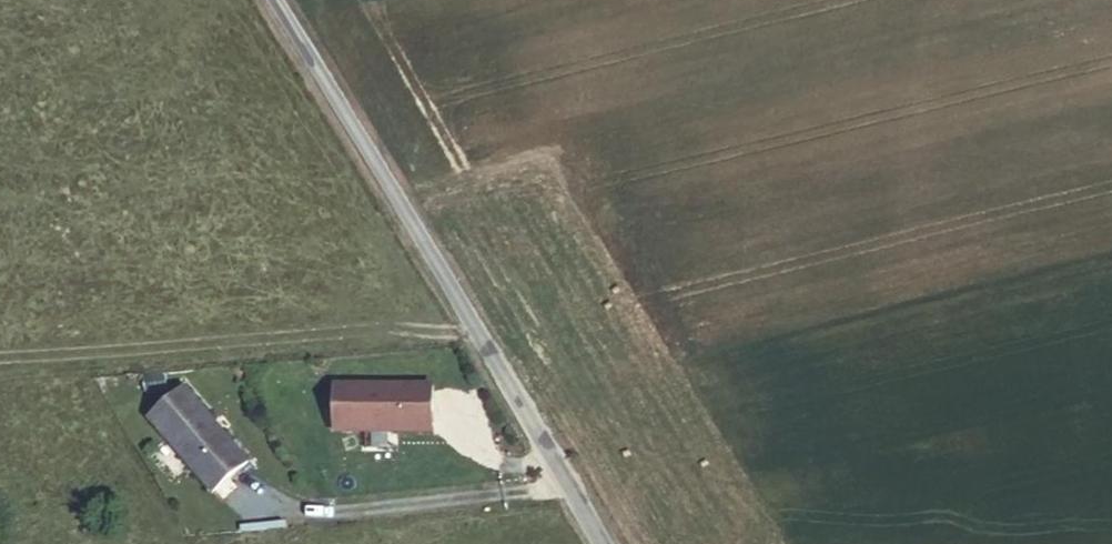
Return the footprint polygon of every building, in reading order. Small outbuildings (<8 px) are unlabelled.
[(429,380),(330,382),(331,433),(430,430),(429,380)] [(181,384),(148,417),(217,487),(251,454),(181,384)]
